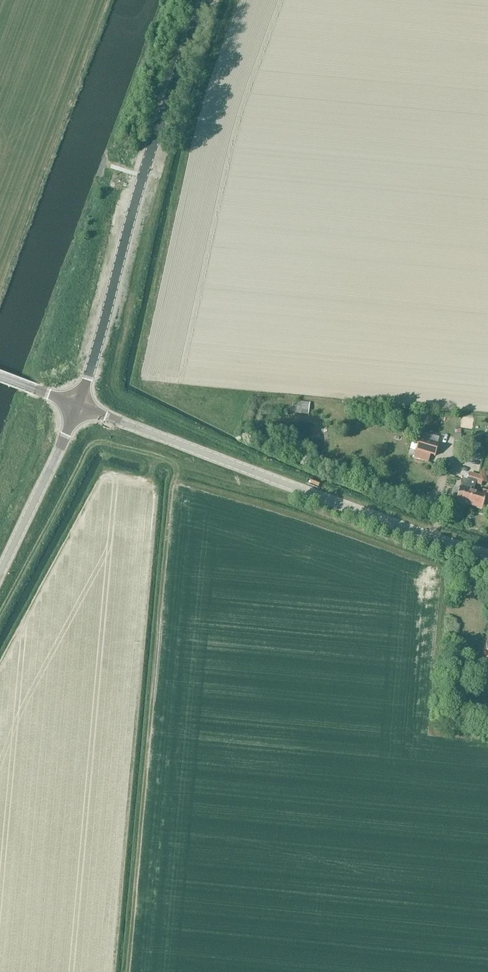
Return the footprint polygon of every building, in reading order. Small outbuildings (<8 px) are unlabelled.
[(435,456),(438,446),(419,440),(414,458),(428,463),(430,455),(435,456)] [(456,502),(470,506),(474,492),(476,485),(478,475),(469,473),(467,481),(462,479),(459,489),(455,488),(452,497),(457,498),(456,502)] [(470,506),(487,510),(487,506),(487,492),(482,490),(481,494),(474,492),(470,506)]
